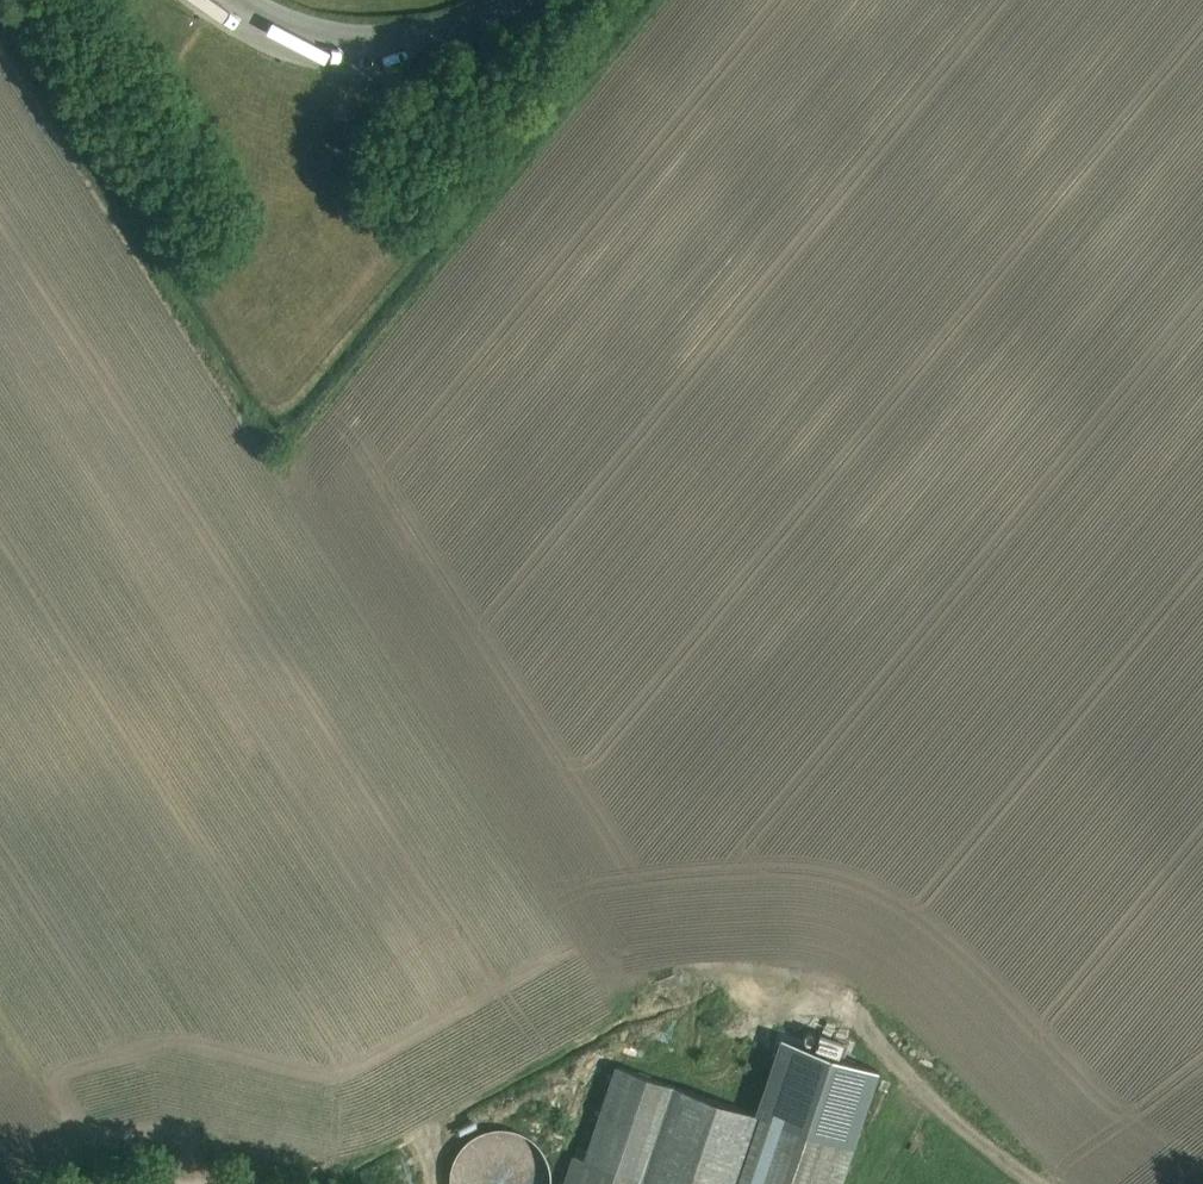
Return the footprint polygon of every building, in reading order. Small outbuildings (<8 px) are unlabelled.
[(568,1183),(844,1183),(856,1147),(858,1141),(882,1072),(781,1038),(758,1108),(756,1114),(620,1068),(589,1161),(577,1157),(568,1183)] [(529,1175),(529,1151),(518,1147),(478,1147),(467,1177),(466,1183),(526,1183),(529,1175)]
